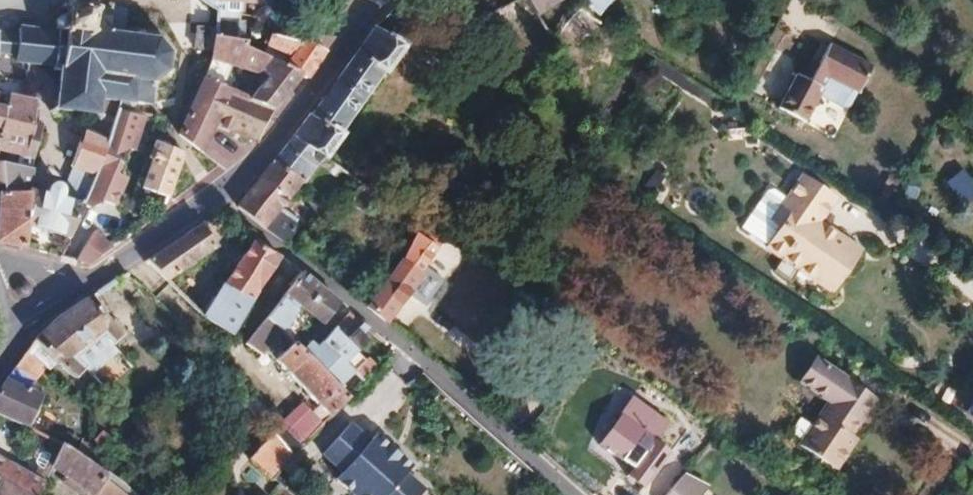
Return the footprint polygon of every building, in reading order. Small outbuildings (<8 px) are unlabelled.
[(16,50),(27,52),(36,53),(53,55),(53,60),(59,61),(53,104),(48,107),(50,111),(56,106),(91,110),(96,116),(98,113),(95,108),(97,96),(123,99),(151,103),(154,83),(156,82),(155,77),(159,74),(163,70),(168,73),(170,70),(166,67),(167,64),(168,59),(168,53),(173,51),(172,47),(167,49),(165,46),(162,42),(157,39),(159,34),(157,32),(154,37),(140,36),(141,30),(136,29),(135,35),(123,33),(107,31),(109,6),(109,3),(104,2),(103,8),(71,5),(72,0),(67,0),(66,4),(60,2),(59,8),(65,9),(64,24),(61,22),(58,22),(55,23),(53,25),(52,28),(52,31),(53,33),(17,27),(17,33),(0,31),(0,50),(16,50)] [(196,24),(215,25),(216,18),(217,9),(206,0),(193,0),(192,23),(196,24)] [(577,13),(584,17),(588,11),(599,16),(611,0),(584,0),(577,13)] [(109,6),(107,31),(123,33),(125,8),(109,6)] [(584,17),(577,13),(565,39),(581,48),(595,44),(604,29),(584,17)] [(355,211),(365,193),(316,163),(335,140),(331,137),(374,78),(378,81),(410,33),(386,15),(373,28),(312,112),(308,110),(268,163),(296,187),(338,206),(340,203),(355,211)] [(232,38),(235,20),(216,18),(215,25),(214,35),(232,38)] [(294,46),(281,65),(299,75),(304,77),(332,35),(322,29),(311,22),(301,36),(273,28),(271,39),(294,46)] [(194,44),(213,47),(214,35),(215,25),(196,24),(194,44)] [(237,80),(233,89),(271,109),(299,75),(281,65),(241,43),(241,39),(232,38),(214,35),(213,47),(212,57),(257,73),(259,70),(268,75),(256,89),(237,80)] [(793,124),(812,94),(820,82),(852,100),(868,72),(823,47),(801,84),(785,75),(766,107),(793,124)] [(26,62),(27,52),(16,50),(16,56),(16,62),(26,62)] [(36,53),(27,52),(26,62),(36,63),(36,53)] [(53,55),(36,53),(36,63),(49,64),(53,60),(53,55)] [(271,109),(233,89),(204,75),(178,133),(200,153),(212,121),(254,141),(271,109)] [(820,82),(812,94),(845,113),(852,100),(820,82)] [(1,155),(37,158),(42,120),(43,115),(34,114),(36,92),(33,91),(0,89),(0,127),(4,127),(1,155)] [(141,111),(121,107),(108,137),(76,212),(95,200),(108,168),(114,171),(141,111)] [(51,194),(33,191),(28,230),(65,239),(76,212),(108,137),(92,132),(93,127),(74,122),(73,127),(42,120),(37,158),(69,164),(60,185),(58,184),(55,185),(52,186),(51,189),(50,192),(51,194)] [(33,191),(35,168),(0,164),(1,155),(4,127),(0,127),(0,189),(2,189),(1,197),(0,197),(0,242),(26,248),(28,230),(33,191)] [(147,168),(141,189),(168,196),(182,154),(159,146),(152,169),(147,168)] [(294,230),(273,214),(296,187),(268,163),(236,206),(264,229),(283,244),(294,230)] [(944,181),(962,205),(972,197),(972,183),(962,168),(944,181)] [(772,195),(763,196),(739,232),(781,262),(772,274),(788,285),(798,273),(832,298),(860,256),(818,226),(831,205),(798,182),(783,203),(772,195)] [(77,242),(95,200),(76,212),(65,239),(77,242)] [(382,322),(414,281),(443,235),(417,215),(366,303),(365,307),(382,322)] [(196,225),(144,260),(164,281),(212,249),(196,225)] [(110,248),(92,230),(75,260),(88,263),(110,248)] [(277,259),(252,240),(203,319),(229,336),(254,293),(277,259)] [(345,400),(363,381),(344,363),(318,341),(311,349),(296,336),(293,339),(280,327),(294,308),(319,325),(336,304),(296,274),(263,321),(302,353),(345,400)] [(55,319),(32,341),(51,361),(64,375),(76,366),(79,371),(108,350),(105,346),(116,338),(89,297),(55,319)] [(318,341),(344,363),(371,333),(345,312),(318,341)] [(345,400),(302,353),(263,321),(245,346),(260,357),(263,353),(274,361),(329,418),(336,411),(345,400)] [(34,383),(42,372),(51,361),(32,341),(11,369),(34,383)] [(836,427),(862,389),(802,347),(785,371),(816,393),(786,437),(821,461),(840,430),(836,427)] [(20,428),(36,401),(26,394),(34,383),(11,369),(0,384),(0,385),(0,417),(20,428)] [(675,428),(634,398),(599,445),(625,464),(648,433),(663,444),(675,428)] [(322,426),(299,406),(279,428),(300,451),(309,441),(322,426)] [(6,464),(20,428),(0,417),(0,483),(22,494),(36,494),(43,482),(6,464)] [(336,483),(350,494),(422,494),(424,493),(405,476),(412,469),(375,438),(369,445),(349,427),(321,458),(342,476),(336,483)] [(272,482),(294,458),(272,435),(249,462),(272,482)] [(34,436),(29,446),(54,460),(59,450),(34,436)] [(82,464),(59,450),(54,460),(48,471),(89,491),(99,473),(82,464)] [(705,486),(678,471),(658,494),(697,494),(705,486)] [(0,483),(0,494),(22,494),(0,483)]
